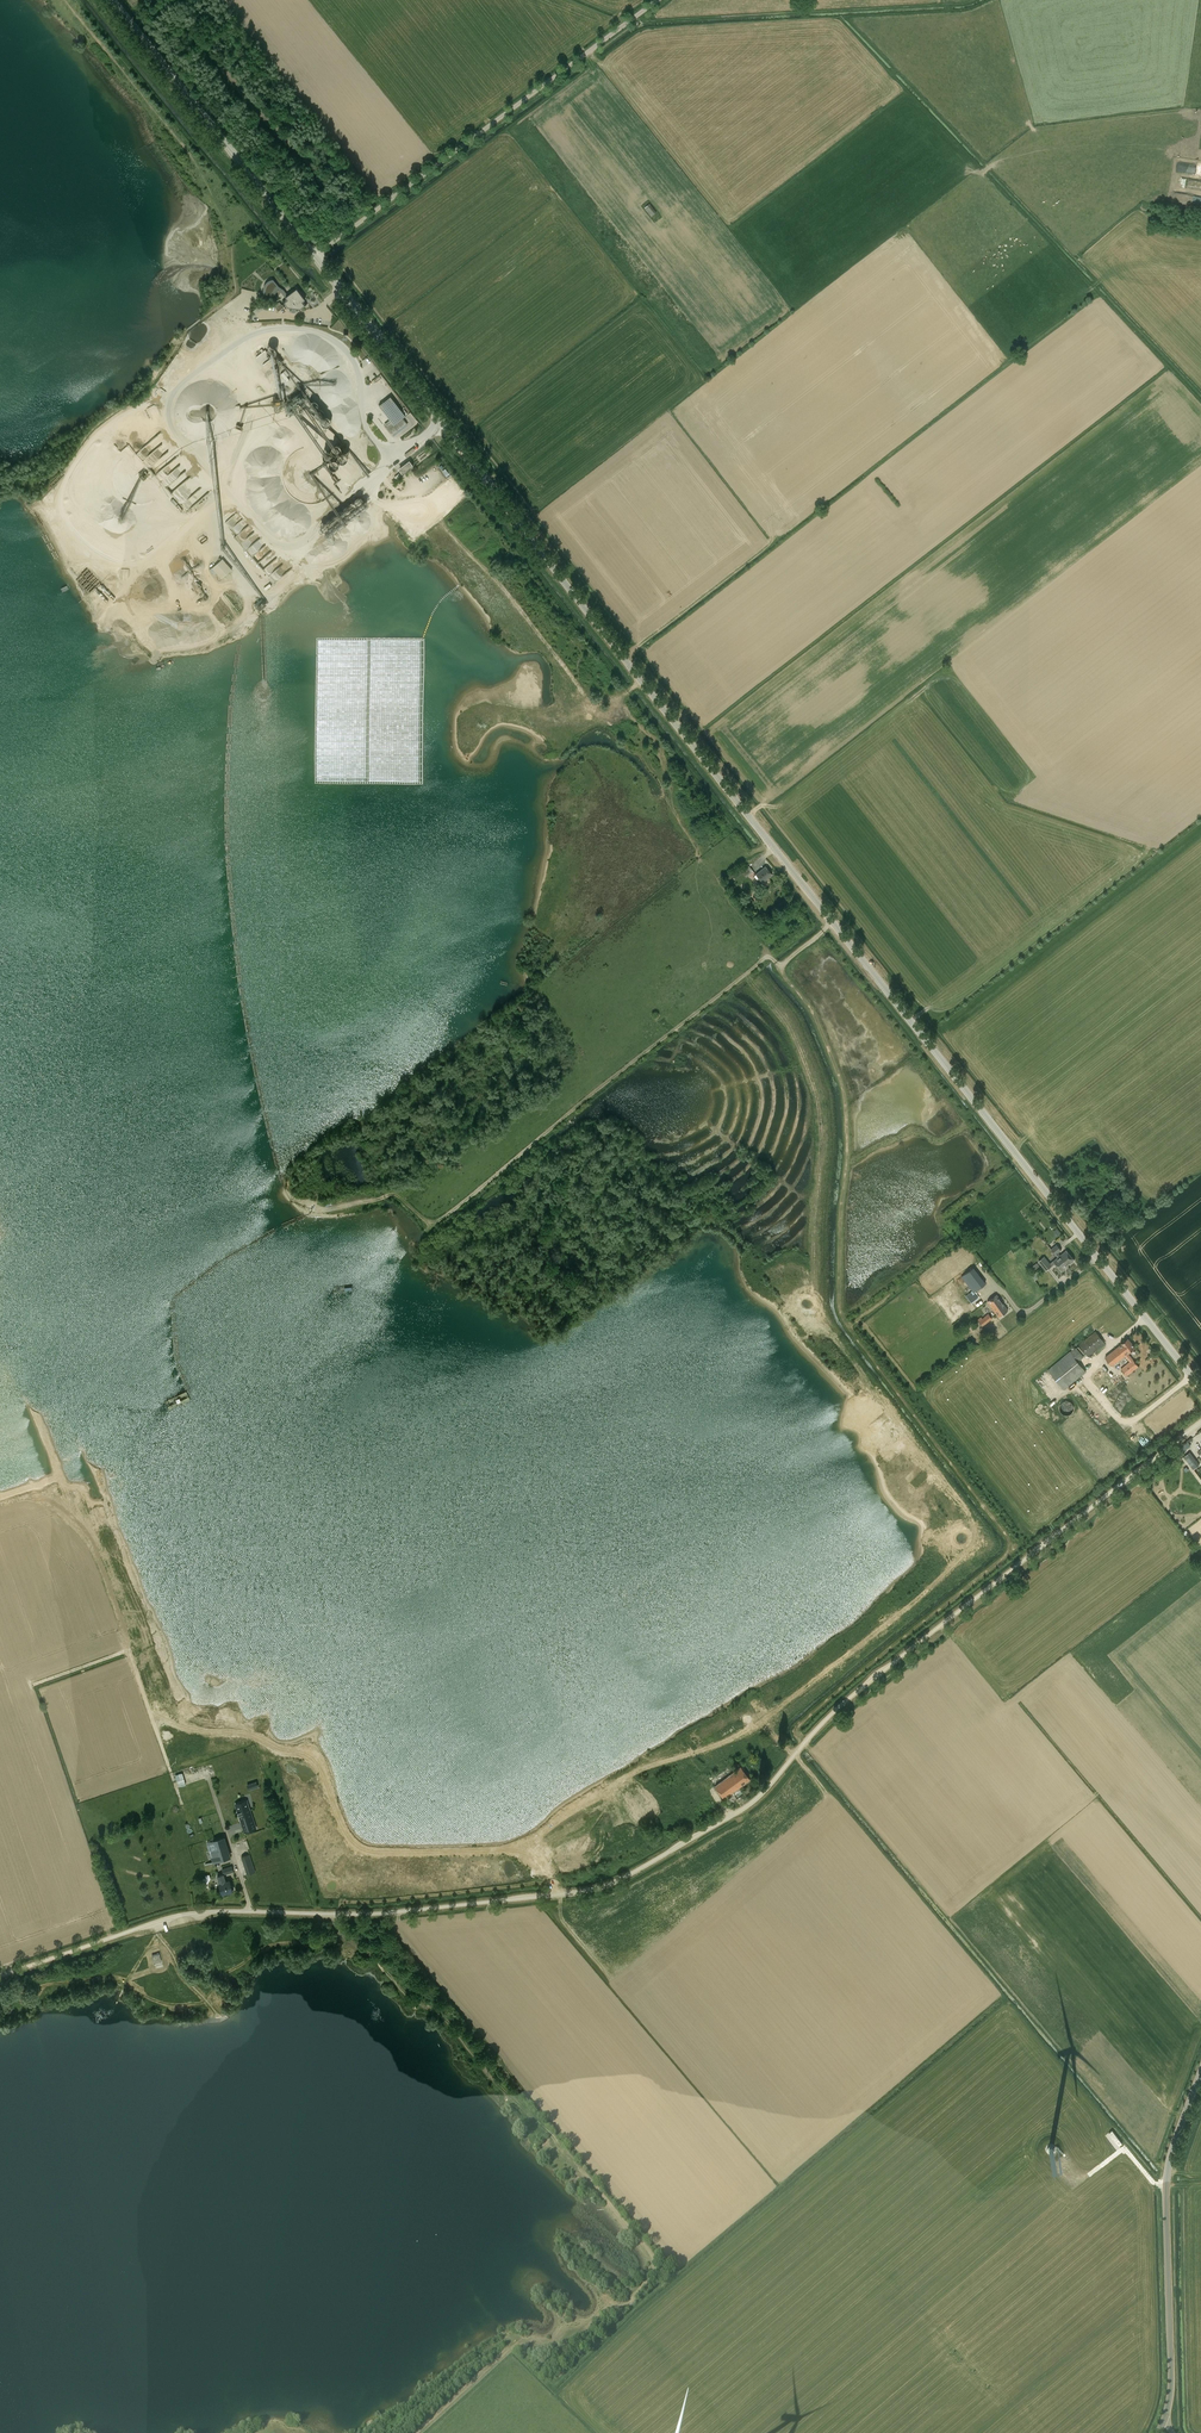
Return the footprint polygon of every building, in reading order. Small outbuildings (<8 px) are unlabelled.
[(1188,174),(1200,175),(1200,167),(1189,166),(1188,174)] [(649,204),(644,208),(651,217),(657,212),(649,204)] [(265,289),(265,291),(266,293),(271,294),(272,294),(274,295),(275,295),(278,290),(282,292),(286,297),(285,297),(286,297),(287,299),(283,301),(282,300),(288,307),(292,308),(291,312),(296,312),(296,309),(300,309),(308,304),(307,303),(306,304),(305,305),(303,302),(304,301),(305,300),(297,289),(288,295),(287,296),(283,291),(276,286),(273,282),(271,282),(269,283),(268,284),(267,286),(266,287),(265,289)] [(286,370),(280,373),(286,382),(289,380),(287,376),(289,375),(286,370)] [(407,424),(402,418),(405,416),(391,397),(379,406),(391,421),(385,426),(390,432),(392,431),(394,434),(407,424)] [(413,465),(409,461),(398,469),(402,474),(403,475),(413,467),(412,466),(413,465)] [(236,536),(244,549),(246,547),(245,545),(247,543),(246,540),(243,541),(239,534),(236,536)] [(223,559),(212,568),(222,579),(232,570),(223,559)] [(746,877),(753,871),(749,866),(742,871),(746,877)] [(755,874),(762,883),(772,875),(765,866),(755,874)] [(1053,1231),(1058,1236),(1062,1233),(1057,1228),(1053,1231)] [(1067,1250),(1061,1255),(1059,1253),(1062,1251),(1057,1244),(1051,1249),(1055,1254),(1058,1258),(1058,1257),(1059,1257),(1063,1263),(1064,1262),(1068,1266),(1075,1260),(1067,1250)] [(1058,1258),(1053,1261),(1050,1263),(1044,1256),(1038,1262),(1046,1271),(1055,1263),(1061,1271),(1068,1266),(1064,1262),(1063,1263),(1059,1257),(1058,1257),(1058,1258)] [(978,1298),(974,1293),(986,1283),(973,1267),(961,1277),(972,1291),(966,1296),(971,1303),(978,1298)] [(993,1309),(1002,1303),(996,1295),(987,1302),(993,1309)] [(1008,1310),(1002,1303),(993,1309),(998,1317),(1008,1310)] [(982,1326),(992,1319),(988,1314),(978,1321),(982,1326)] [(1097,1351),(1100,1348),(1105,1344),(1095,1331),(1079,1345),(1088,1357),(1097,1351)] [(1139,1367),(1128,1353),(1136,1347),(1128,1338),(1105,1357),(1112,1366),(1117,1363),(1121,1368),(1121,1369),(1126,1376),(1139,1367)] [(1086,1372),(1078,1362),(1084,1358),(1075,1348),(1048,1370),(1064,1390),(1086,1372)] [(1061,1403),(1060,1405),(1059,1408),(1060,1410),(1061,1412),(1063,1414),(1065,1415),(1068,1415),(1070,1414),(1072,1413),(1073,1411),(1074,1409),(1074,1406),(1073,1404),(1071,1402),(1069,1401),(1067,1400),(1065,1401),(1063,1402),(1061,1403)] [(1191,1437),(1182,1445),(1185,1448),(1190,1444),(1188,1442),(1192,1439),(1191,1437)] [(1200,1464),(1195,1456),(1192,1452),(1186,1457),(1195,1468),(1200,1464)] [(750,1779),(741,1767),(715,1786),(724,1799),(750,1779)] [(175,1774),(179,1786),(185,1784),(182,1772),(175,1774)] [(247,1800),(235,1804),(245,1832),(256,1828),(247,1800)] [(229,1857),(223,1839),(214,1842),(216,1851),(211,1852),(215,1862),(229,1857)] [(250,1855),(249,1854),(242,1857),(248,1874),(255,1872),(250,1855)] [(226,1882),(224,1875),(224,1874),(234,1871),(232,1866),(222,1869),(224,1874),(218,1876),(220,1883),(219,1884),(222,1894),(233,1891),(233,1890),(234,1888),(233,1886),(232,1886),(230,1881),(226,1882)] [(152,1955),(154,1964),(161,1962),(159,1954),(152,1955)] [(1112,2131),(1109,2133),(1119,2145),(1122,2143),(1112,2131)]
